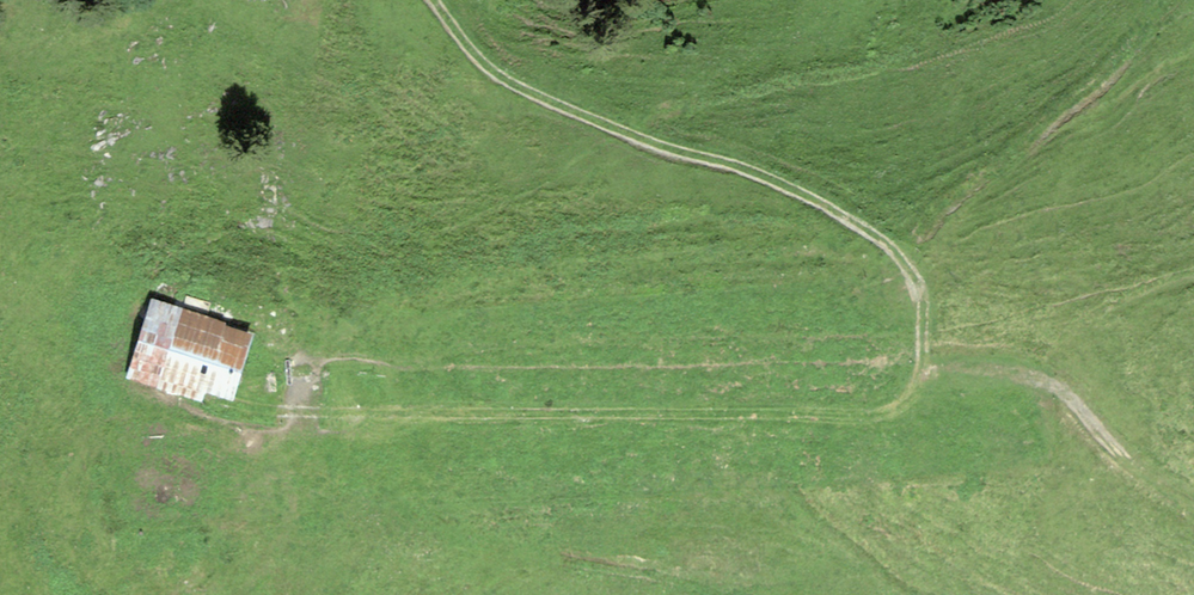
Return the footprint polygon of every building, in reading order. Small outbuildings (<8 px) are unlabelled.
[(249,332),(154,301),(130,371),(200,395),(203,385),(229,393),(249,332)]
